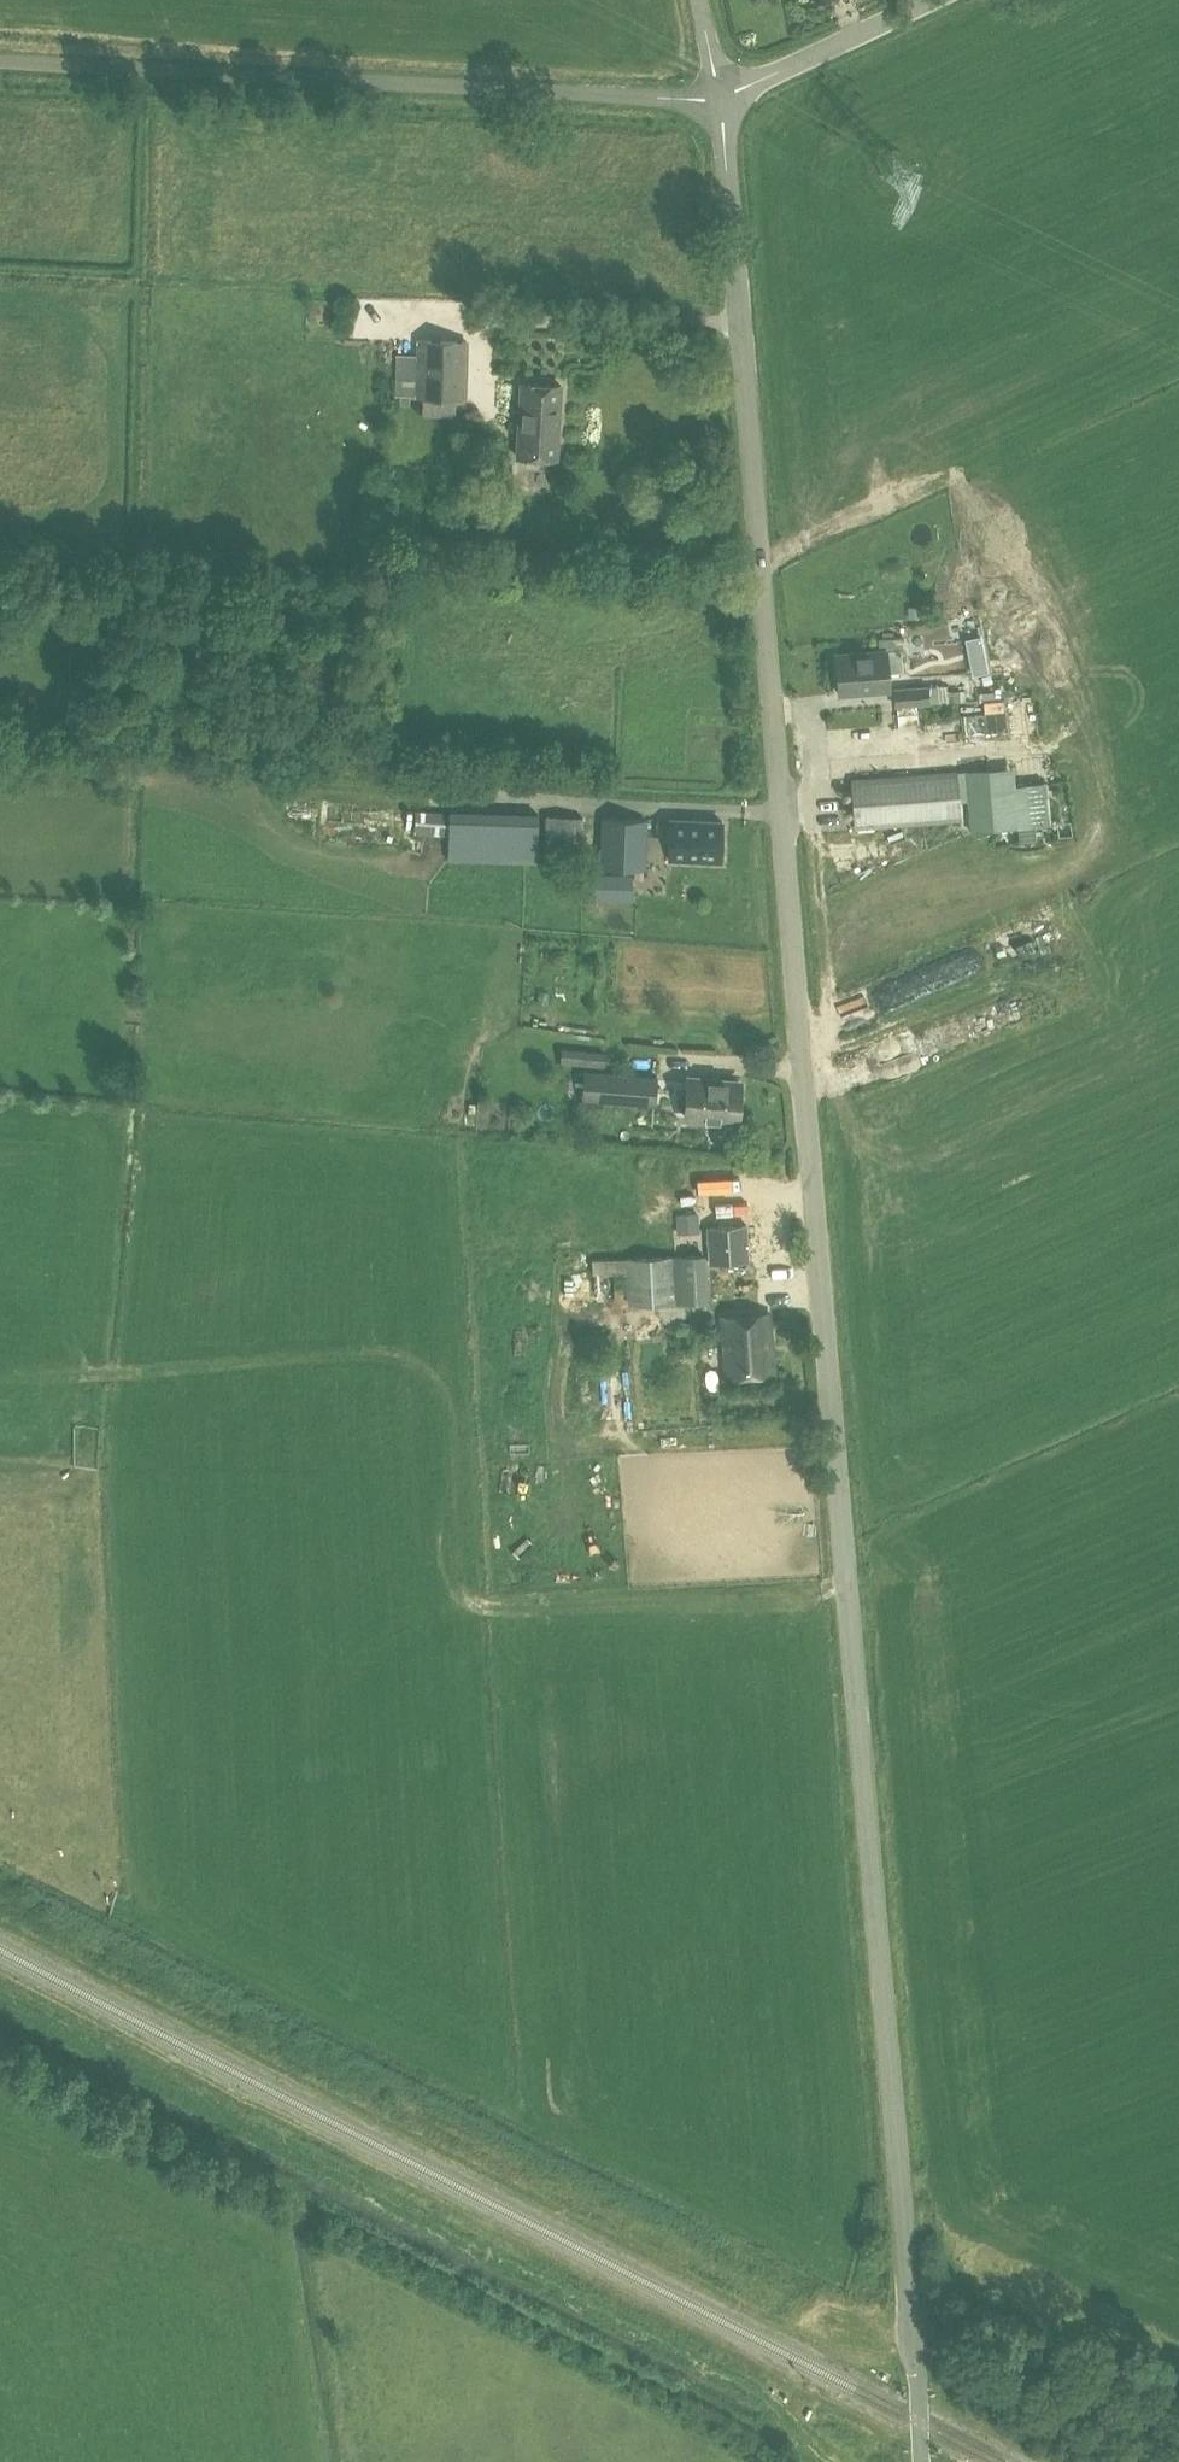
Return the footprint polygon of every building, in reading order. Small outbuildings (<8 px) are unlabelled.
[(417,356),(416,379),(416,397),(423,397),(454,398),(467,399),(469,340),(417,339),(417,356)] [(394,396),(416,397),(416,379),(417,356),(395,356),(395,378),(394,396)] [(517,456),(557,458),(561,385),(521,383),(517,456)] [(454,415),(454,398),(423,397),(422,413),(454,415)] [(908,605),(909,616),(920,615),(920,604),(908,605)] [(890,690),(886,651),(836,655),(839,694),(890,690)] [(974,673),(989,670),(986,655),(971,659),(974,673)] [(989,672),(978,676),(982,687),(994,683),(989,672)] [(895,705),(929,702),(928,687),(894,689),(895,705)] [(959,701),(959,691),(949,692),(950,702),(959,701)] [(1021,827),(1016,765),(990,768),(966,771),(972,832),(995,830),(1021,827)] [(962,820),(958,769),(851,778),(855,829),(962,820)] [(321,797),(289,795),(287,819),(319,821),(321,797)] [(369,837),(369,829),(399,829),(400,797),(323,795),(322,835),(369,837)] [(414,833),(446,835),(447,812),(416,810),(414,833)] [(537,863),(537,813),(451,812),(449,862),(537,863)] [(544,865),(581,868),(584,817),(546,815),(544,865)] [(601,817),(598,867),(633,869),(646,870),(647,819),(601,817)] [(668,858),(722,860),(723,821),(670,818),(668,858)] [(632,892),(649,893),(650,870),(646,870),(633,869),(633,874),(632,892)] [(583,900),(631,902),(632,892),(633,874),(585,872),(583,900)] [(560,1062),(602,1065),(603,1053),(561,1049),(560,1062)] [(587,1069),(585,1094),(654,1099),(656,1074),(587,1069)] [(688,1079),(685,1117),(737,1121),(741,1084),(688,1079)] [(671,1182),(671,1196),(702,1197),(702,1183),(671,1182)] [(678,1228),(699,1227),(698,1212),(678,1213),(678,1228)] [(746,1225),(707,1228),(709,1263),(748,1260),(746,1225)] [(770,1240),(771,1258),(784,1258),(783,1239),(770,1240)] [(705,1255),(627,1258),(629,1304),(708,1300),(705,1255)] [(775,1373),(770,1313),(721,1317),(726,1377),(775,1373)] [(661,1344),(662,1322),(631,1322),(631,1343),(661,1344)]
